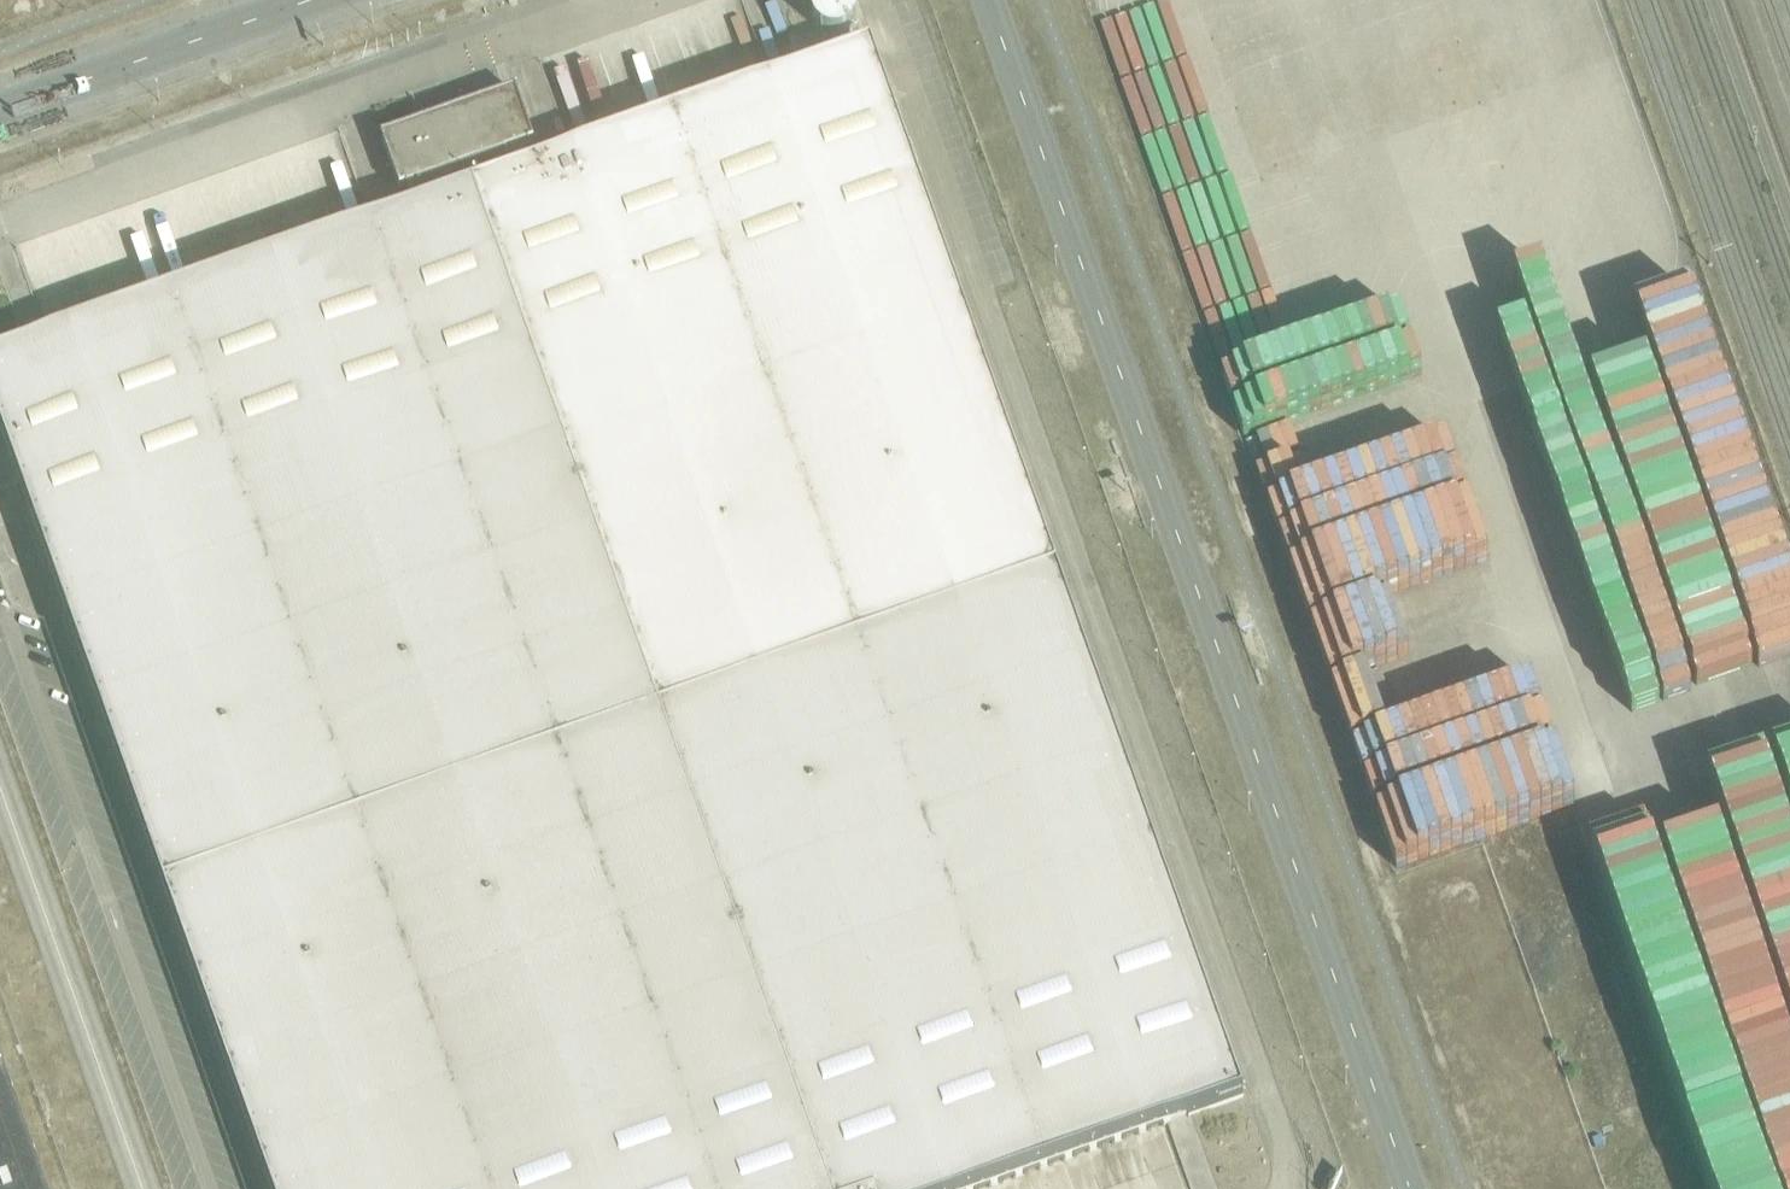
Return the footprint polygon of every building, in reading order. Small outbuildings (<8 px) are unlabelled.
[(856,10),(855,3),(853,0),(818,0),(816,3),(815,10),(816,17),(821,24),(826,28),(834,30),(842,30),(847,27),(850,24),(855,17),(856,11),(856,10)] [(881,75),(872,49),(533,170),(525,149),(535,145),(516,93),(382,141),(401,193),(408,190),(415,212),(47,342),(28,349),(24,340),(2,348),(4,357),(0,359),(0,426),(271,1188),(985,1188),(1169,1124),(1244,1097),(1058,574),(881,75)] [(1248,262),(1250,128),(1242,105),(1214,115),(1218,129),(1204,133),(1215,164),(1215,166),(1248,262)] [(0,1061),(0,1188),(45,1188),(0,1061)]
